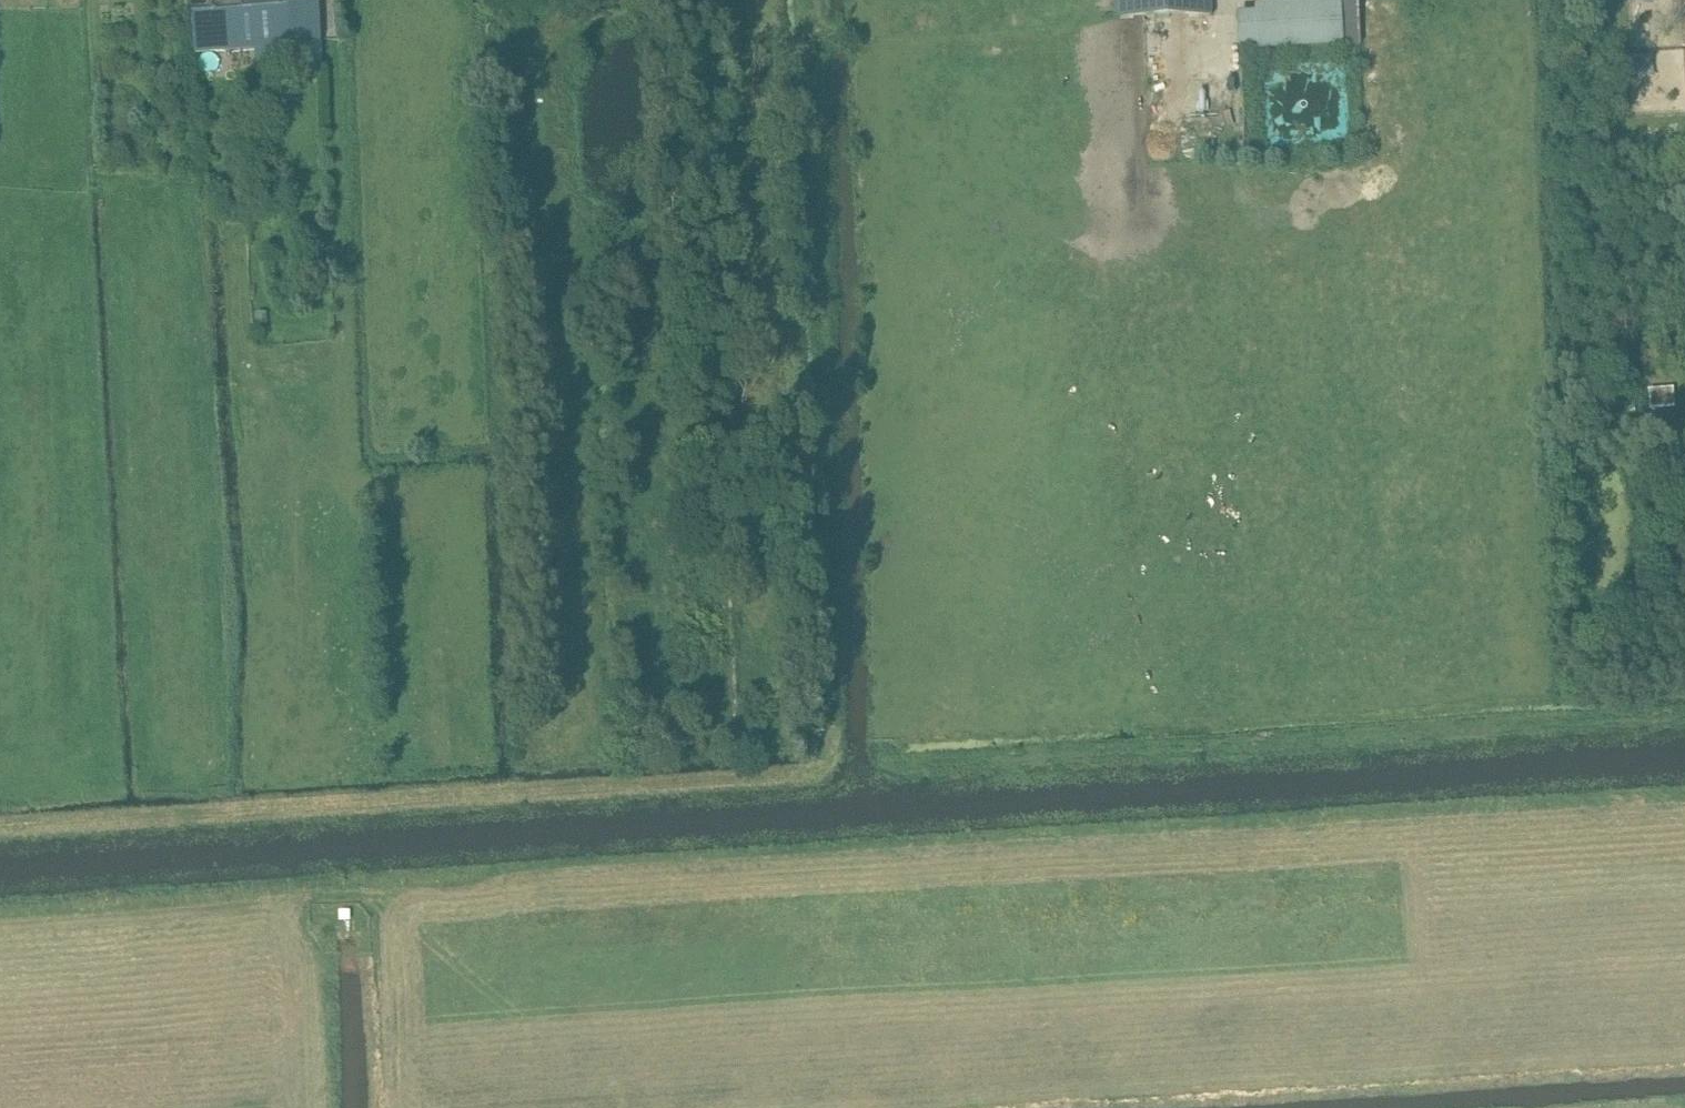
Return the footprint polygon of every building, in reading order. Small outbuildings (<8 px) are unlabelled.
[(212,10),(191,12),(194,52),(275,46),(292,44),(291,42),(289,4),(242,8),(242,0),(212,0),(212,10)] [(1100,19),(1211,18),(1211,0),(1100,0),(1100,19)] [(1338,46),(1337,0),(1303,0),(1247,2),(1248,12),(1230,12),(1232,49),(1338,46)] [(292,44),(275,46),(277,69),(321,65),(320,40),(291,42),(292,44)]
